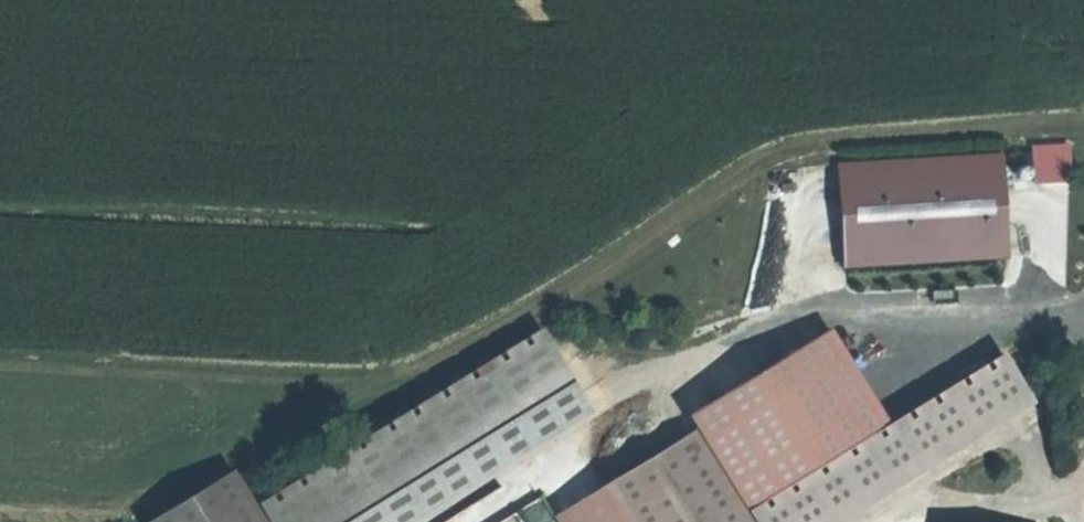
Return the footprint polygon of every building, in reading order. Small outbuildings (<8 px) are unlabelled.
[(1077,179),(1075,140),(1037,142),(1039,180),(1077,179)] [(1003,156),(838,166),(845,268),(1009,258),(1003,156)] [(255,510),(262,521),(319,521),(564,371),(542,333),(255,510)] [(748,516),(752,521),(823,521),(1028,397),(1005,360),(748,516)] [(625,521),(752,521),(748,516),(697,437),(607,493),(625,521)] [(255,510),(233,477),(159,521),(262,521),(255,510)]
